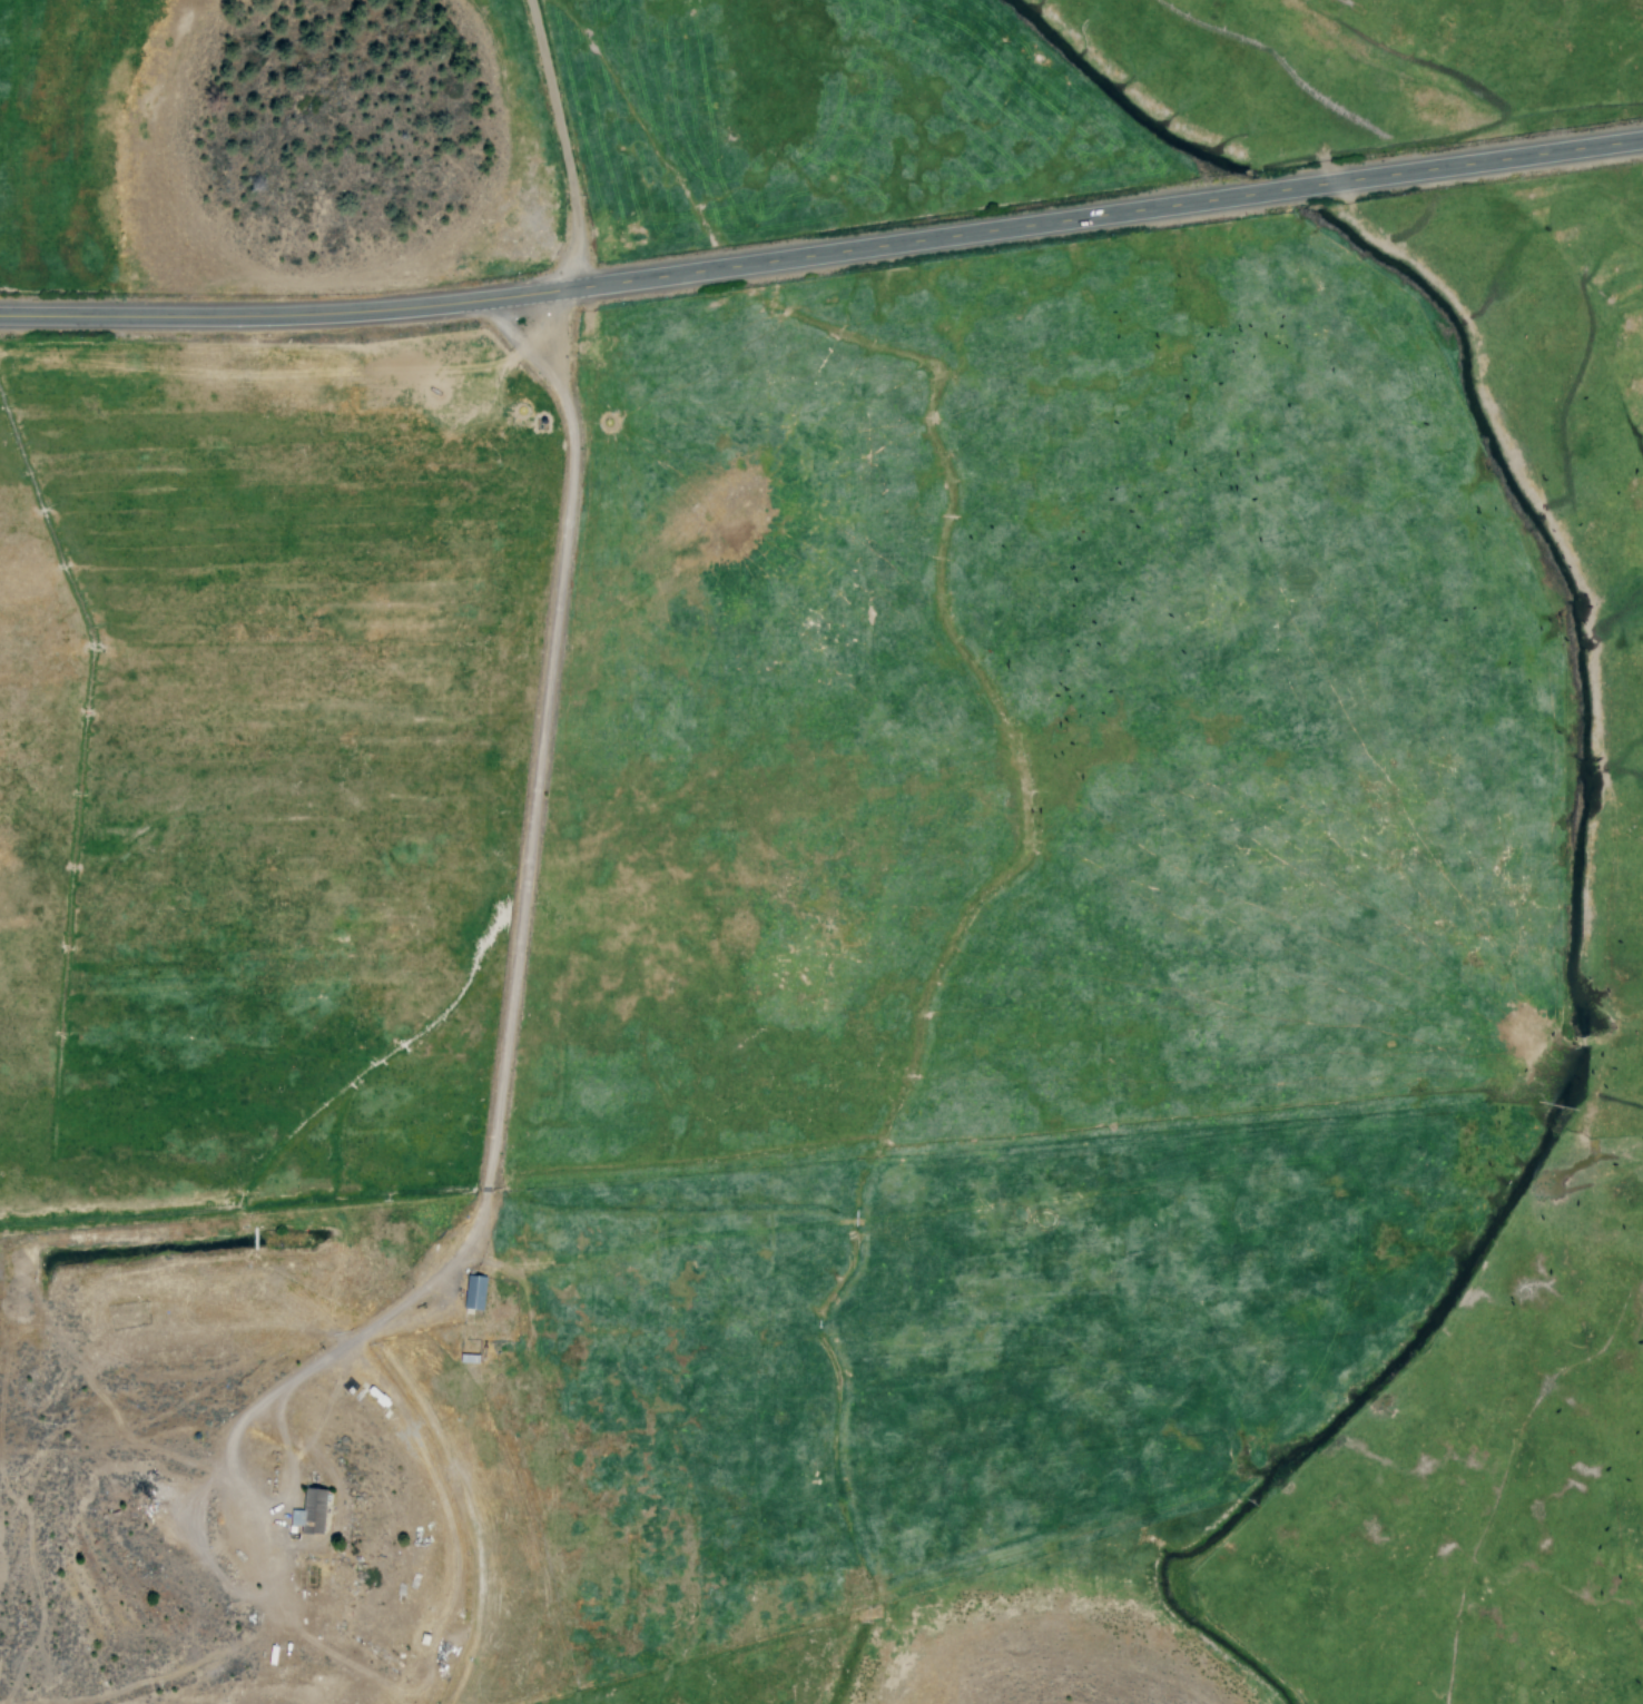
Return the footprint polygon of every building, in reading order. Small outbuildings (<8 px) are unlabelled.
[(461,1308),(480,1311),(486,1276),(467,1273),(461,1308)] [(301,1510),(290,1510),(289,1523),(300,1524),(299,1532),(322,1534),(325,1504),(330,1504),(331,1490),(303,1488),(301,1510)]
